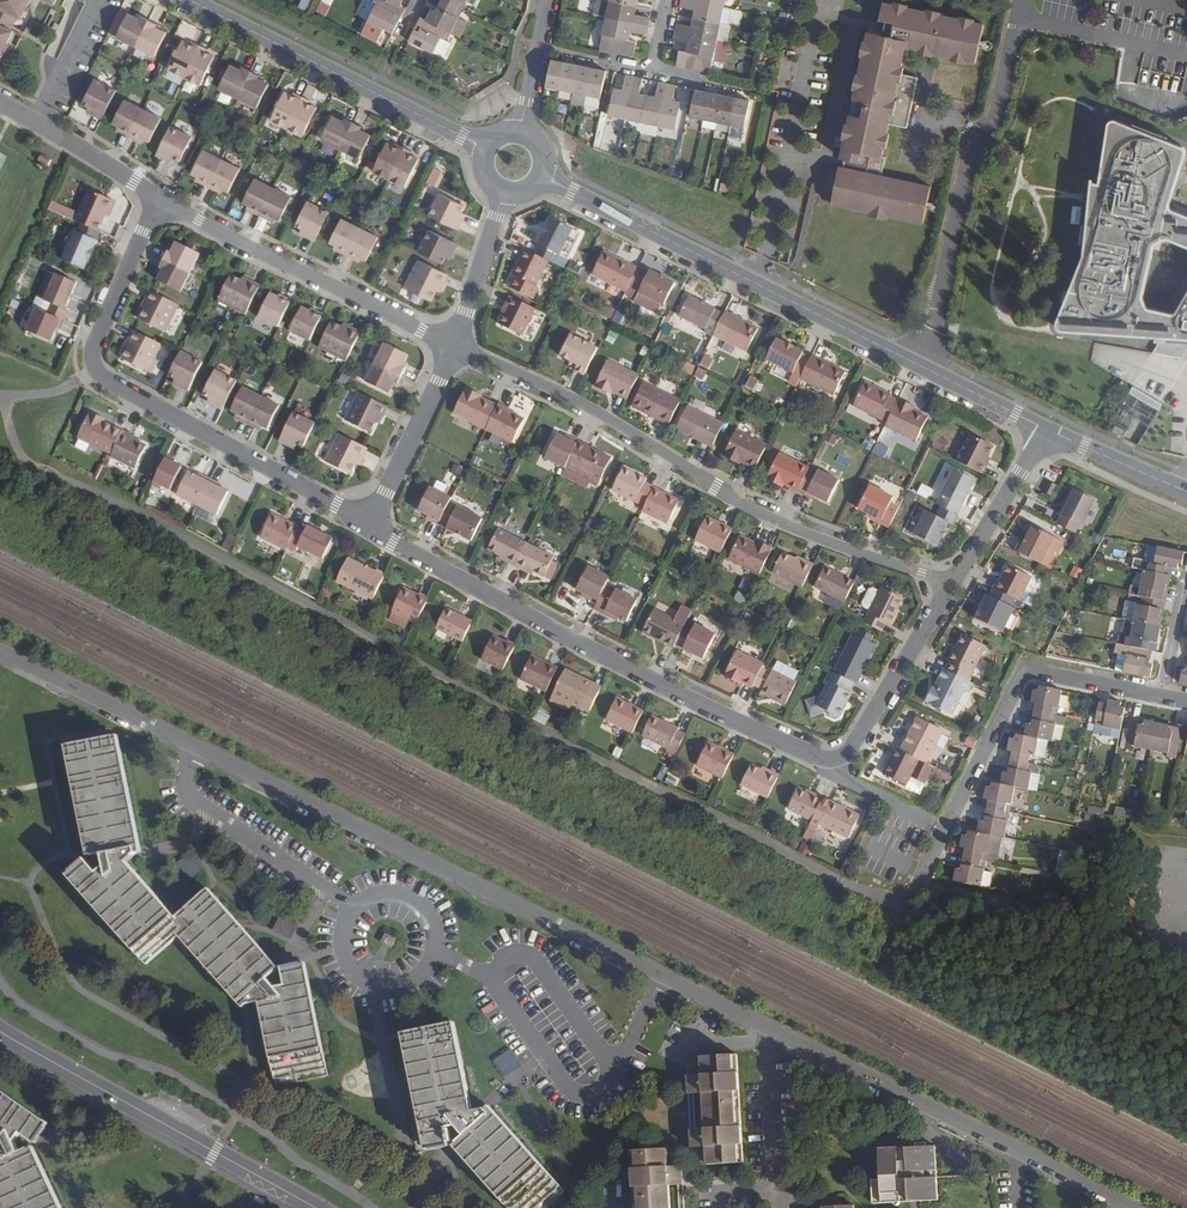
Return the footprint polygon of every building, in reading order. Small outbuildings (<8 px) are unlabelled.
[(13,26),(18,17),(22,19),(31,0),(0,0),(0,20),(13,26)] [(297,6),(306,10),(311,0),(300,0),(297,6)] [(372,5),(363,21),(389,33),(401,10),(395,7),(381,0),(370,0),(369,3),(372,5)] [(433,13),(427,10),(422,21),(445,32),(448,33),(455,19),(459,10),(455,8),(439,0),(433,13)] [(464,0),(439,0),(455,8),(459,10),(462,4),(464,0)] [(603,19),(643,28),(645,19),(630,16),(631,12),(626,10),(626,6),(606,1),(598,0),(593,0),(590,16),(603,19)] [(717,24),(721,9),(679,0),(678,8),(694,11),(693,15),(698,16),(697,20),(717,24)] [(679,0),(721,9),(723,0),(679,0)] [(888,125),(906,129),(917,76),(899,72),(904,47),(917,49),(916,52),(931,55),(931,52),(950,56),(950,59),(964,62),(964,59),(974,61),(982,22),(972,20),(973,18),(959,15),(958,17),(939,13),(940,11),(925,8),(925,11),(906,6),(907,4),(892,1),(892,3),(881,1),(878,19),(884,20),(882,34),(867,31),(844,140),(847,140),(846,150),(842,149),(840,159),(843,160),(841,168),(838,168),(836,179),(840,180),(837,194),(833,194),(830,205),(870,213),(869,217),(886,220),(887,217),(922,224),(930,187),(880,177),(885,158),(881,157),(888,125)] [(135,17),(121,10),(109,33),(155,56),(167,33),(159,29),(156,27),(157,24),(141,16),(140,20),(135,17)] [(441,41),(445,32),(422,21),(417,18),(413,26),(418,29),(416,32),(411,29),(404,41),(429,53),(437,39),(441,41)] [(455,19),(448,33),(455,37),(463,23),(455,19)] [(603,19),(600,35),(608,37),(616,38),(620,39),(620,35),(626,36),(626,33),(642,36),(643,28),(603,19)] [(11,31),(13,26),(0,20),(0,25),(11,31)] [(713,42),(717,24),(697,20),(696,24),(691,23),(690,28),(674,25),(672,33),(713,42)] [(717,24),(713,42),(726,44),(729,27),(717,24)] [(13,32),(11,31),(0,25),(0,58),(13,32)] [(709,58),(713,42),(672,33),(670,42),(685,45),(684,49),(690,50),(689,54),(693,55),(702,57),(709,58)] [(597,51),(605,52),(608,37),(600,35),(597,51)] [(605,52),(613,54),(616,38),(608,37),(605,52)] [(625,40),(620,39),(616,38),(613,54),(621,56),(625,40)] [(439,58),(446,43),(441,41),(437,39),(429,53),(439,58)] [(633,42),(625,40),(621,56),(631,57),(633,42)] [(183,41),(169,69),(201,84),(215,56),(207,53),(209,50),(192,41),(191,44),(183,41)] [(681,68),(685,53),(676,51),(673,66),(681,68)] [(693,55),(689,54),(685,53),(681,68),(690,70),(693,55)] [(690,70),(698,72),(702,57),(693,55),(690,70)] [(706,73),(709,58),(702,57),(698,72),(706,73)] [(543,89),(557,92),(562,68),(556,67),(557,62),(549,61),(543,89)] [(567,64),(566,69),(562,68),(557,92),(571,95),(577,67),(567,64)] [(237,68),(230,65),(219,88),(257,107),(269,84),(261,80),(258,78),(259,75),(243,67),(242,70),(238,69),(237,68)] [(571,95),(584,98),(589,74),(585,73),(586,69),(577,67),(571,95)] [(594,71),(593,76),(589,74),(584,98),(597,101),(603,72),(594,71)] [(606,119),(622,122),(631,78),(622,76),(619,92),(615,91),(614,96),(610,96),(606,119)] [(636,96),(639,80),(631,78),(622,122),(638,125),(643,102),(639,101),(640,96),(636,96)] [(95,80),(83,104),(89,107),(95,110),(93,115),(102,119),(116,91),(95,80)] [(647,98),(647,103),(643,102),(638,125),(655,128),(663,85),(655,83),(652,99),(647,98)] [(672,87),(663,85),(655,128),(671,132),(675,109),(672,108),(673,104),(669,103),(672,87)] [(700,97),(701,92),(693,90),(687,119),(699,122),(705,97),(700,97)] [(285,92),(271,120),(303,136),(317,107),(309,104),(311,100),(295,92),(293,95),(285,92)] [(699,122),(713,124),(719,96),(709,94),(709,98),(705,97),(699,122)] [(582,110),(584,98),(571,95),(568,107),(582,110)] [(713,124),(726,127),(731,103),(727,102),(728,97),(719,96),(713,124)] [(584,98),(582,110),(594,112),(597,101),(584,98)] [(736,99),(735,104),(731,103),(726,127),(724,135),(724,138),(738,141),(740,130),(747,102),(736,99)] [(125,101),(113,124),(119,127),(124,129),(122,133),(138,140),(140,137),(145,139),(150,142),(161,119),(125,101)] [(1064,101),(1048,105),(1051,115),(1066,110),(1064,101)] [(340,119),(332,116),(321,139),(359,158),(371,135),(364,131),(360,129),(362,126),(346,118),(344,121),(340,119)] [(1184,151),(1112,120),(1105,148),(1098,186),(1091,185),(1083,259),(1056,333),(1070,334),(1134,337),(1183,339),(1186,339),(1186,296),(1178,311),(1177,312),(1176,314),(1175,314),(1172,315),(1170,314),(1162,313),(1157,311),(1154,310),(1150,309),(1148,307),(1145,305),(1143,303),(1138,306),(1148,289),(1158,243),(1158,242),(1166,208),(1184,151)] [(699,122),(698,130),(711,133),(713,124),(699,122)] [(724,135),(726,127),(713,124),(711,133),(724,135)] [(653,138),(655,128),(638,125),(636,135),(653,138)] [(170,127),(156,155),(166,160),(168,156),(174,159),(180,161),(192,137),(170,127)] [(387,143),(373,171),(405,186),(419,158),(411,154),(413,151),(397,143),(395,146),(387,143)] [(204,151),(192,174),(198,177),(203,179),(201,183),(217,190),(219,187),(224,189),(229,192),(240,169),(204,151)] [(42,155),(39,161),(49,166),(52,160),(42,155)] [(229,163),(238,168),(242,161),(233,156),(229,163)] [(434,181),(440,170),(433,167),(427,178),(434,181)] [(255,179),(243,202),(248,205),(254,208),(252,211),(268,219),(270,215),(275,218),(280,221),(292,197),(255,179)] [(430,215),(458,229),(463,219),(459,218),(462,211),(464,205),(440,193),(430,215)] [(95,194),(85,216),(90,218),(86,226),(102,233),(106,225),(109,226),(119,204),(95,194)] [(308,202),(296,226),(302,229),(308,231),(305,236),(315,241),(329,212),(308,202)] [(1182,215),(1166,208),(1158,243),(1160,241),(1163,239),(1166,237),(1167,237),(1169,238),(1186,246),(1186,217),(1182,215)] [(549,261),(554,264),(559,255),(569,260),(582,234),(551,218),(538,244),(539,245),(535,254),(549,261)] [(342,219),(330,242),(335,245),(341,248),(339,251),(354,259),(356,256),(361,258),(367,261),(378,237),(342,219)] [(418,251),(442,263),(445,257),(448,251),(453,253),(457,244),(429,230),(418,251)] [(75,231),(63,260),(85,269),(89,261),(90,261),(95,250),(94,249),(97,240),(75,231)] [(161,274),(158,281),(181,292),(200,254),(177,242),(173,250),(171,253),(168,252),(160,268),(164,269),(161,274)] [(525,249),(512,275),(515,276),(509,287),(533,299),(539,288),(536,286),(549,261),(535,254),(525,249)] [(605,252),(593,275),(626,292),(638,268),(605,252)] [(405,288),(431,301),(436,290),(437,290),(440,283),(443,285),(448,275),(419,260),(405,288)] [(582,268),(570,262),(567,268),(578,273),(582,268)] [(626,292),(626,294),(636,299),(634,301),(658,313),(663,304),(665,305),(675,283),(650,271),(649,274),(638,268),(629,287),(626,292)] [(51,304),(47,313),(64,321),(68,310),(65,309),(77,283),(56,274),(45,301),(51,304)] [(242,280),(231,275),(218,301),(246,315),(260,285),(250,281),(249,284),(242,280)] [(145,310),(140,320),(166,333),(180,305),(151,291),(146,301),(149,303),(145,310)] [(271,293),(259,317),(279,327),(292,300),(284,296),(282,299),(278,297),(271,293)] [(510,296),(505,305),(508,306),(504,313),(499,324),(522,336),(536,309),(510,296)] [(689,297),(680,317),(706,329),(707,328),(715,332),(723,315),(715,311),(716,310),(689,297)] [(302,307),(290,331),(310,341),(323,314),(315,310),(314,313),(309,311),(302,307)] [(47,313),(36,309),(26,331),(51,341),(57,328),(60,330),(64,321),(47,313)] [(715,332),(713,335),(747,352),(758,329),(725,312),(723,315),(715,332)] [(342,326),(331,321),(318,347),(346,361),(360,332),(350,327),(349,330),(342,326)] [(128,349),(122,360),(148,373),(162,345),(133,331),(129,341),(131,342),(128,349)] [(571,335),(561,356),(579,365),(576,371),(585,375),(598,349),(571,335)] [(776,339),(766,360),(793,373),(788,383),(796,388),(800,379),(811,358),(803,354),(803,352),(794,348),(795,347),(786,342),(786,344),(776,339)] [(405,362),(408,355),(385,344),(366,382),(389,393),(392,387),(393,386),(395,383),(398,384),(406,368),(403,367),(405,362)] [(181,353),(169,376),(175,379),(181,382),(179,387),(188,392),(202,363),(181,353)] [(703,354),(699,365),(708,369),(712,358),(703,354)] [(811,358),(800,379),(834,395),(845,372),(812,355),(811,358)] [(627,399),(639,375),(609,360),(596,387),(606,392),(607,389),(613,392),(627,399)] [(691,374),(695,365),(685,361),(681,370),(691,374)] [(724,374),(727,364),(717,361),(714,371),(724,374)] [(699,368),(695,376),(703,380),(707,372),(699,368)] [(215,371),(204,395),(210,398),(216,401),(213,406),(223,410),(237,382),(215,371)] [(750,378),(746,386),(754,390),(758,382),(750,378)] [(865,382),(853,406),(887,423),(898,401),(890,397),(891,395),(865,382)] [(633,407),(669,425),(681,401),(645,383),(633,407)] [(243,388),(231,411),(236,414),(242,416),(240,420),(256,428),(258,425),(263,427),(268,430),(280,406),(243,388)] [(486,429),(498,406),(481,398),(476,395),(477,393),(466,388),(454,413),(486,429)] [(345,421),(371,433),(377,422),(380,415),(383,417),(388,407),(359,392),(345,421)] [(690,407),(703,410),(705,401),(692,398),(690,407)] [(1141,405),(1143,400),(1136,398),(1130,411),(1146,419),(1150,408),(1141,405)] [(887,423),(885,426),(916,441),(928,418),(913,411),(915,407),(899,399),(887,423)] [(508,408),(499,404),(498,406),(486,429),(513,443),(525,419),(511,412),(507,410),(508,408)] [(676,430),(712,448),(723,425),(687,407),(676,430)] [(112,454),(123,431),(104,422),(100,420),(101,418),(91,413),(78,438),(112,454)] [(293,413),(279,442),(289,446),(291,442),(297,445),(303,448),(315,424),(293,413)] [(132,436),(123,431),(112,454),(111,456),(135,468),(146,446),(138,442),(131,438),(132,436)] [(755,469),(767,446),(736,431),(723,457),(734,462),(736,459),(741,462),(755,469)] [(567,465),(579,441),(570,437),(569,440),(558,434),(546,458),(566,468),(567,465)] [(970,434),(957,461),(982,474),(987,464),(985,463),(988,457),(993,446),(970,434)] [(325,462),(351,475),(357,465),(360,457),(363,459),(368,449),(339,435),(325,462)] [(937,436),(932,447),(943,453),(949,441),(937,436)] [(611,457),(579,441),(567,465),(600,481),(611,457)] [(876,441),(871,453),(883,458),(888,446),(876,441)] [(784,484),(798,492),(810,469),(779,453),(766,479),(777,485),(779,482),(784,484)] [(167,455),(152,484),(161,488),(163,485),(171,489),(182,466),(174,462),(175,459),(167,455)] [(600,481),(567,465),(566,468),(562,475),(587,488),(590,483),(597,486),(600,481)] [(648,478),(625,466),(614,489),(646,505),(654,488),(655,488),(645,483),(648,478)] [(810,469),(798,492),(807,496),(809,493),(816,497),(828,503),(839,481),(811,467),(810,469)] [(954,469),(937,504),(942,507),(957,515),(962,505),(975,479),(954,469)] [(189,472),(178,495),(197,505),(210,479),(202,475),(200,478),(197,476),(189,472)] [(210,479),(197,505),(217,515),(229,492),(221,488),(217,486),(219,483),(210,479)] [(926,498),(930,487),(920,483),(916,494),(926,498)] [(1056,485),(1050,483),(1045,493),(1051,496),(1056,485)] [(889,528),(899,507),(891,503),(894,498),(870,486),(859,509),(873,516),(872,519),(889,528)] [(430,488),(419,511),(428,516),(432,517),(430,520),(439,525),(450,502),(452,498),(430,488)] [(680,501),(654,488),(643,512),(668,525),(680,501)] [(1062,516),(1058,525),(1075,533),(1079,525),(1082,526),(1095,500),(1072,489),(1067,499),(1070,500),(1067,506),(1064,504),(1059,515),(1062,516)] [(917,495),(909,492),(905,499),(913,503),(917,495)] [(450,502),(439,525),(456,533),(456,532),(463,535),(462,537),(472,541),(483,519),(450,502)] [(938,547),(950,523),(953,525),(958,515),(957,515),(942,507),(937,516),(927,511),(915,536),(938,547)] [(287,547),(298,527),(272,514),(261,538),(286,550),(287,547)] [(733,529),(707,516),(695,540),(721,553),(733,529)] [(298,527),(287,547),(296,552),(298,547),(323,559),(333,539),(317,531),(318,530),(308,525),(306,531),(298,527)] [(1029,525),(1020,543),(1023,544),(1033,526),(1029,525)] [(1020,543),(1016,551),(1041,564),(1041,563),(1050,568),(1063,542),(1054,537),(1033,526),(1023,544),(1020,543)] [(502,531),(492,551),(502,555),(509,559),(508,562),(516,567),(528,544),(502,531)] [(221,547),(229,550),(234,537),(226,534),(221,547)] [(759,575),(773,548),(757,540),(755,543),(740,536),(728,559),(759,575)] [(622,547),(613,542),(607,552),(617,557),(622,547)] [(528,544),(516,567),(525,571),(526,568),(534,572),(544,577),(544,576),(552,561),(554,557),(528,544)] [(1154,562),(1157,547),(1146,545),(1143,560),(1154,562)] [(1164,575),(1166,568),(1172,569),(1177,570),(1178,564),(1181,565),(1184,552),(1157,547),(1154,562),(1143,560),(1134,558),(1132,569),(1143,571),(1146,572),(1164,575)] [(802,587),(814,564),(805,560),(804,563),(796,559),(783,553),(773,573),(802,587)] [(373,599),(385,574),(376,569),(375,571),(348,558),(336,581),(354,590),(370,598),(373,599)] [(558,565),(552,561),(544,576),(551,580),(558,565)] [(281,565),(276,576),(287,581),(293,570),(281,565)] [(998,579),(994,588),(1016,599),(1020,601),(1032,577),(1008,565),(1001,581),(998,579)] [(588,567),(577,590),(590,596),(588,599),(597,604),(606,585),(610,577),(588,567)] [(854,582),(825,568),(815,587),(845,602),(854,582)] [(1083,572),(1074,568),(1070,575),(1079,580),(1083,572)] [(1163,593),(1165,585),(1168,586),(1170,577),(1164,575),(1146,572),(1143,571),(1140,587),(1131,585),(1129,595),(1141,597),(1159,601),(1161,593),(1163,593)] [(597,604),(594,609),(613,618),(614,615),(619,618),(627,622),(637,600),(606,585),(597,604)] [(1161,593),(1159,601),(1165,602),(1168,586),(1165,585),(1163,593),(1161,593)] [(416,623),(429,598),(420,593),(419,595),(404,588),(392,611),(410,620),(416,623)] [(865,608),(870,611),(880,591),(875,588),(870,590),(863,604),(865,608)] [(870,611),(865,623),(882,631),(886,622),(892,625),(897,615),(895,614),(903,598),(882,588),(880,591),(870,611)] [(980,608),(975,618),(1003,632),(1015,608),(1012,607),(1016,599),(994,588),(990,596),(983,610),(980,608)] [(354,590),(351,596),(367,604),(370,598),(354,590)] [(732,600),(742,605),(746,596),(736,591),(732,600)] [(987,594),(980,608),(983,610),(990,596),(987,594)] [(1140,606),(1136,605),(1133,622),(1160,628),(1162,619),(1159,619),(1160,610),(1157,610),(1159,601),(1141,597),(1140,606)] [(1132,620),(1133,602),(1124,601),(1122,619),(1132,620)] [(1162,619),(1165,602),(1159,601),(1157,610),(1160,610),(1159,619),(1162,619)] [(676,622),(684,626),(692,611),(681,606),(674,620),(677,621),(676,622)] [(462,641),(472,622),(446,608),(436,628),(462,641)] [(654,610),(642,633),(652,637),(653,636),(658,639),(657,640),(665,644),(666,643),(674,647),(675,645),(683,628),(684,626),(676,622),(677,621),(674,620),(654,610)] [(405,628),(410,620),(392,611),(388,620),(405,628)] [(1130,639),(1133,622),(1125,620),(1121,637),(1130,639)] [(1130,639),(1119,637),(1117,645),(1143,650),(1144,642),(1153,644),(1154,639),(1158,640),(1160,628),(1133,622),(1130,639)] [(683,628),(675,645),(703,659),(715,635),(695,625),(691,632),(683,628)] [(854,633),(834,672),(854,682),(856,683),(876,644),(854,633)] [(947,671),(968,681),(986,646),(964,634),(958,646),(955,652),(953,651),(948,661),(951,662),(947,671)] [(503,670),(516,645),(507,641),(506,642),(493,636),(481,659),(503,670)] [(1143,650),(1152,652),(1153,644),(1144,642),(1143,650)] [(1118,654),(1127,656),(1123,673),(1150,678),(1153,665),(1149,665),(1150,660),(1141,658),(1143,650),(1117,645),(1115,653),(1118,654)] [(1143,650),(1141,658),(1150,660),(1152,652),(1143,650)] [(762,669),(764,664),(737,651),(724,677),(735,682),(737,680),(742,682),(752,688),(754,685),(762,669)] [(1127,656),(1118,654),(1114,671),(1123,673),(1127,656)] [(546,692),(558,668),(532,656),(521,679),(546,692)] [(797,683),(773,671),(771,673),(762,669),(754,685),(763,689),(761,692),(785,704),(797,683)] [(947,671),(944,669),(933,692),(932,691),(926,702),(952,715),(964,691),(968,693),(973,684),(968,681),(947,671)] [(601,689),(564,671),(553,693),(554,694),(572,702),(590,711),(601,689)] [(834,672),(831,671),(826,681),(829,682),(822,697),(820,696),(806,701),(811,718),(824,713),(826,710),(827,711),(829,715),(835,718),(839,716),(840,717),(845,707),(844,707),(847,702),(848,703),(852,693),(850,692),(854,682),(834,672)] [(1031,703),(1036,704),(1034,712),(1051,715),(1053,716),(1056,716),(1061,691),(1039,687),(1038,691),(1033,690),(1031,703)] [(572,702),(554,694),(550,701),(568,710),(572,702)] [(643,711),(617,698),(606,720),(632,734),(643,711)] [(1107,705),(1098,703),(1095,720),(1104,722),(1101,736),(1118,739),(1123,717),(1124,709),(1120,708),(1121,703),(1108,701),(1107,705)] [(1024,736),(1038,739),(1051,742),(1055,725),(1050,724),(1051,715),(1034,712),(1032,725),(1027,725),(1024,736)] [(1051,742),(1060,743),(1065,718),(1056,716),(1053,716),(1051,715),(1050,724),(1055,725),(1051,742)] [(678,730),(651,717),(642,737),(668,750),(669,748),(677,752),(685,736),(677,732),(678,730)] [(917,717),(900,751),(919,760),(926,764),(933,767),(935,768),(942,754),(935,746),(943,730),(917,717)] [(1134,751),(1135,748),(1151,751),(1156,723),(1131,719),(1128,733),(1125,749),(1134,751)] [(1181,729),(1156,723),(1151,751),(1166,754),(1166,757),(1175,759),(1181,729)] [(969,735),(965,743),(973,747),(977,739),(969,735)] [(1007,752),(1012,753),(1010,760),(1028,764),(1030,756),(1034,757),(1038,739),(1024,736),(1016,735),(1015,740),(1010,739),(1007,752)] [(136,853),(114,741),(72,749),(93,855),(105,853),(107,865),(99,872),(87,859),(80,865),(72,872),(150,957),(181,930),(247,1004),(265,1000),(282,1086),(325,1076),(302,965),(283,968),(287,987),(277,989),(268,979),(276,972),(207,895),(176,923),(123,865),(136,853)] [(734,755),(709,742),(697,766),(722,778),(734,755)] [(900,751),(895,748),(883,774),(906,785),(911,776),(925,783),(933,767),(926,764),(919,760),(900,751)] [(942,754),(935,768),(941,771),(948,757),(942,754)] [(1000,784),(1014,788),(1027,791),(1031,773),(1035,774),(1037,766),(1029,764),(1028,764),(1010,760),(1008,774),(1003,772),(1000,784)] [(768,798),(779,775),(771,771),(769,774),(761,770),(752,765),(742,785),(768,798)] [(1031,773),(1027,791),(1037,792),(1040,775),(1035,774),(1031,773)] [(920,792),(925,783),(911,776),(906,785),(920,792)] [(989,801),(987,808),(1009,813),(1014,788),(1000,784),(992,784),(991,788),(986,788),(984,800),(989,801)] [(821,801),(823,798),(814,793),(813,797),(798,790),(789,809),(812,821),(813,817),(821,801)] [(829,805),(821,801),(813,817),(812,821),(809,827),(817,831),(820,825),(849,839),(860,816),(831,802),(829,805)] [(1104,810),(1088,807),(1087,814),(1103,817),(1104,810)] [(977,833),(991,836),(1004,839),(1009,813),(987,808),(984,821),(980,820),(977,833)] [(961,848),(965,849),(963,857),(981,861),(986,861),(997,864),(1002,838),(991,836),(977,833),(968,831),(967,836),(963,835),(961,848)] [(814,848),(803,842),(798,852),(809,857),(814,848)] [(961,870),(956,869),(953,882),(980,887),(984,871),(984,870),(979,869),(981,861),(963,857),(961,870)] [(989,889),(993,873),(984,871),(980,887),(989,889)] [(397,940),(387,935),(382,944),(392,949),(397,940)] [(410,1037),(426,1123),(412,1125),(417,1153),(449,1147),(447,1129),(457,1127),(464,1136),(457,1142),(482,1171),(515,1207),(546,1207),(561,1194),(527,1156),(486,1109),(467,1113),(452,1029),(410,1037)] [(508,1048),(493,1060),(505,1076),(520,1064),(508,1048)] [(705,1148),(707,1166),(742,1164),(738,1096),(735,1056),(699,1058),(701,1075),(702,1085),(691,1086),(692,1095),(702,1094),(704,1129),(705,1139),(695,1140),(696,1149),(705,1148)] [(702,1085),(701,1075),(686,1076),(692,1166),(676,1168),(676,1175),(668,1175),(669,1186),(677,1185),(678,1207),(685,1207),(683,1173),(697,1172),(696,1149),(695,1140),(705,1139),(704,1129),(694,1130),(692,1095),(691,1086),(702,1085)] [(47,1127),(0,1095),(0,1187),(9,1207),(57,1207),(30,1148),(20,1152),(15,1142),(21,1133),(36,1143),(47,1127)] [(897,1206),(900,1202),(909,1201),(909,1198),(918,1197),(918,1201),(937,1200),(936,1178),(935,1145),(926,1146),(926,1142),(915,1143),(915,1147),(878,1149),(880,1179),(871,1180),(873,1203),(893,1202),(897,1206)] [(669,1186),(668,1175),(676,1175),(676,1168),(667,1168),(666,1149),(630,1152),(634,1207),(670,1207),(669,1186)] [(730,1167),(704,1167),(704,1175),(730,1175),(730,1167)]
